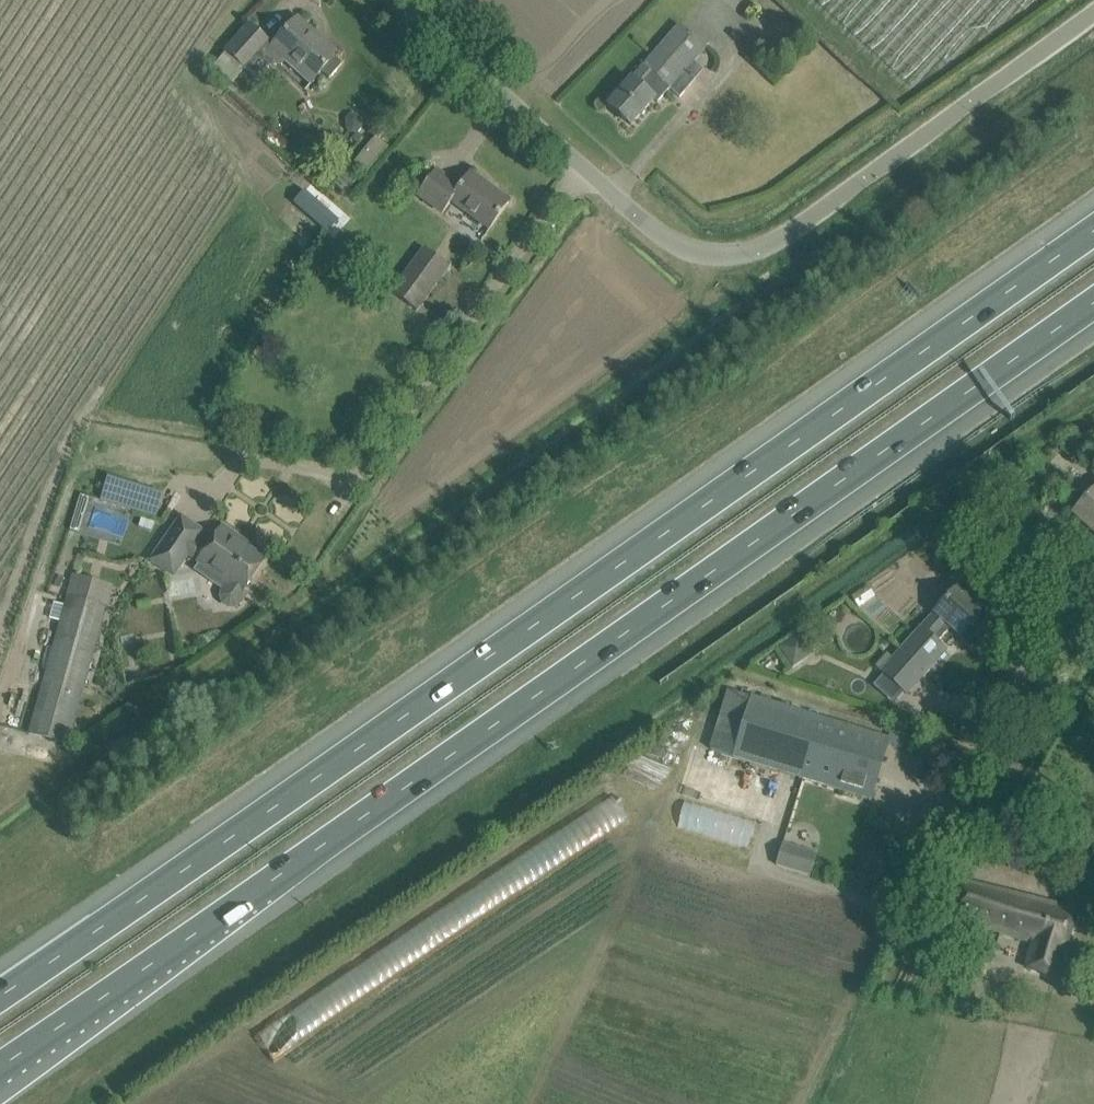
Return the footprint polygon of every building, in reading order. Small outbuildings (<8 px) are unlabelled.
[(322,72),(330,79),(342,65),(334,58),(334,57),(310,35),(312,33),(298,20),(274,46),(313,81),(320,74),(322,72)] [(623,89),(608,106),(631,126),(654,100),(657,103),(670,89),(679,97),(694,80),(685,72),(706,47),(690,33),(680,24),(623,89)] [(232,85),(255,60),(270,43),(250,26),(212,67),(232,85)] [(358,134),(362,128),(361,120),(357,115),(350,115),(346,119),(347,129),(351,134),(358,134)] [(376,138),(355,162),(369,174),(389,149),(376,138)] [(460,188),(436,171),(418,196),(442,213),(451,202),(489,229),(510,202),(470,173),(460,188)] [(417,311),(443,275),(418,257),(392,293),(417,311)] [(1072,513),(1093,533),(1093,488),(1072,513)] [(78,532),(89,498),(80,495),(70,530),(78,532)] [(236,540),(238,537),(223,526),(206,550),(196,543),(203,533),(181,517),(159,549),(181,564),(188,554),(199,561),(198,562),(211,571),(206,578),(223,590),(221,597),(223,603),(229,607),(236,607),(241,603),(247,594),(243,592),(265,560),(236,540)] [(921,627),(881,671),(907,694),(947,650),(934,639),(948,624),(962,636),(964,634),(966,637),(975,637),(985,625),(985,619),(981,616),(983,613),(956,589),(922,628),(921,627)] [(68,745),(107,608),(67,597),(29,734),(68,745)] [(728,689),(709,749),(734,756),(733,757),(871,799),(888,744),(889,739),(752,697),(728,689)] [(743,841),(748,819),(680,805),(676,827),(743,841)] [(1060,970),(1077,909),(962,880),(953,917),(1035,939),(1029,962),(1060,970)]
